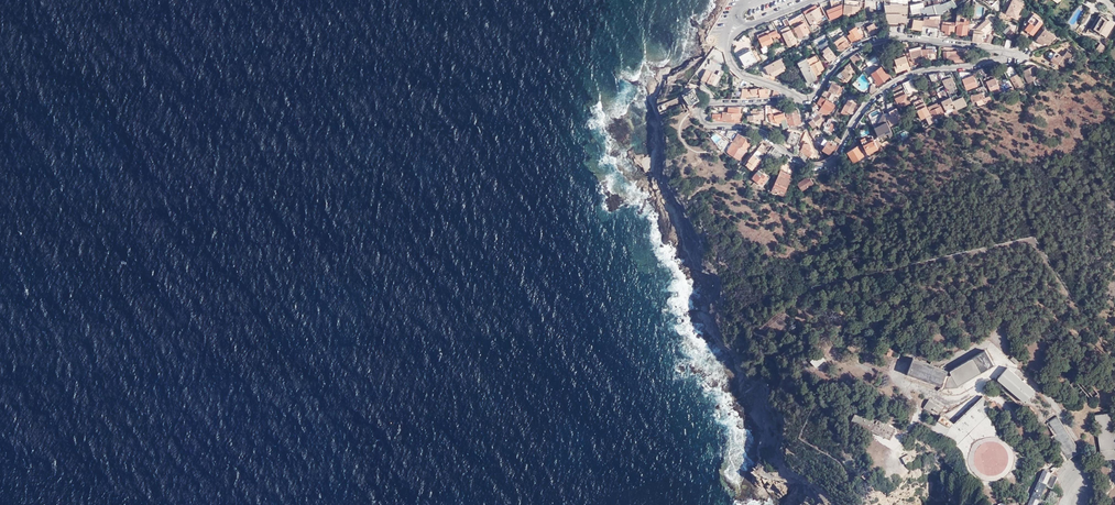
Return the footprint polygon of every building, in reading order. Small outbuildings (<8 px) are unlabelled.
[(842,16),(842,0),(830,0),(831,8),(825,10),(828,18),(829,18),(831,21),(842,16)] [(859,12),(860,2),(845,0),(843,15),(849,15),(850,13),(855,13),(855,11),(859,12)] [(914,18),(924,18),(928,17),(940,15),(944,14),(943,10),(948,8),(947,7),(951,5),(949,0),(931,0),(910,5),(912,18),(914,18)] [(1009,4),(1005,12),(1015,17),(1017,13),(1019,10),(1022,2),(1017,0),(1011,0),(1011,1),(1009,4)] [(905,33),(906,22),(906,18),(908,6),(884,4),(890,33),(897,33),(905,33)] [(981,20),(988,13),(979,5),(973,12),(981,20)] [(824,15),(820,7),(817,8),(810,12),(809,9),(803,12),(810,23),(824,15)] [(788,22),(791,27),(792,29),(794,28),(799,38),(809,32),(801,18),(803,17),(802,14),(788,22)] [(1042,22),(1037,18),(1033,15),(1032,14),(1027,20),(1030,22),(1025,29),(1032,35),(1042,22)] [(1114,22),(1109,19),(1108,20),(1105,18),(1100,15),(1095,24),(1093,27),(1098,31),(1106,36),(1114,22)] [(788,22),(787,18),(782,20),(787,29),(791,27),(788,22)] [(906,33),(921,35),(923,21),(914,19),(914,18),(912,18),(906,18),(906,22),(908,23),(906,33)] [(921,35),(938,37),(940,19),(935,18),(934,20),(924,19),(923,21),(921,35)] [(956,20),(955,24),(957,25),(956,35),(967,36),(969,20),(964,19),(964,21),(959,21),(956,20)] [(987,19),(980,26),(982,28),(989,21),(987,19)] [(989,21),(982,28),(980,30),(985,35),(995,27),(989,21)] [(1096,33),(1098,31),(1093,27),(1095,24),(1093,23),(1090,28),(1096,33)] [(875,27),(873,24),(867,27),(869,31),(870,35),(879,31),(876,27),(875,27)] [(954,25),(943,24),(942,24),(941,30),(946,30),(945,34),(950,34),(950,31),(953,31),(954,25)] [(853,43),(861,37),(863,36),(862,35),(861,33),(862,32),(860,28),(858,29),(856,26),(850,31),(851,33),(848,35),(853,43)] [(1012,34),(1014,33),(1008,27),(1003,32),(1010,39),(1014,36),(1012,34)] [(1052,40),(1054,36),(1045,29),(1036,40),(1043,45),(1044,44),(1045,42),(1047,44),(1048,45),(1052,40)] [(791,34),(789,30),(783,33),(785,37),(784,38),(788,46),(797,42),(792,33),(791,34)] [(773,42),(768,31),(757,35),(762,47),(773,42)] [(840,50),(848,44),(842,36),(834,42),(840,50)] [(1095,50),(1101,54),(1105,46),(1100,42),(1095,50)] [(883,50),(879,44),(872,45),(878,54),(883,50)] [(827,61),(834,55),(828,47),(823,51),(824,52),(823,53),(823,55),(827,61)] [(745,66),(756,60),(750,49),(738,55),(745,66)] [(920,49),(910,52),(911,58),(912,62),(917,62),(921,62),(921,64),(924,63),(923,59),(920,49)] [(932,49),(920,49),(923,59),(935,59),(935,53),(932,53),(932,51),(932,49)] [(1071,55),(1066,52),(1063,57),(1052,50),(1047,57),(1057,64),(1058,63),(1064,66),(1071,55)] [(954,60),(966,59),(965,54),(958,54),(950,54),(950,51),(943,52),(943,60),(954,60)] [(861,58),(857,52),(849,58),(852,61),(854,63),(861,58)] [(807,59),(815,76),(821,73),(820,71),(823,69),(816,55),(807,59)] [(830,64),(837,57),(834,55),(827,61),(830,64)] [(912,70),(910,67),(909,67),(905,55),(900,57),(900,59),(895,60),(896,65),(894,65),(896,72),(906,69),(907,72),(912,70)] [(773,62),(779,73),(786,69),(780,58),(773,62)] [(808,83),(817,79),(815,76),(807,59),(807,58),(798,63),(808,83)] [(1035,65),(1035,63),(1029,60),(1024,63),(1029,68),(1022,71),(1027,83),(1039,78),(1033,65),(1035,65)] [(860,70),(854,63),(852,61),(845,67),(845,68),(841,72),(844,76),(841,78),(847,82),(860,70)] [(772,77),(779,73),(773,62),(765,66),(768,73),(770,72),(772,77)] [(873,81),(876,85),(889,76),(886,72),(885,73),(880,66),(870,74),(875,80),(873,81)] [(1022,84),(1013,67),(1006,71),(1016,88),(1022,84)] [(705,69),(700,79),(701,80),(703,83),(704,81),(715,87),(720,77),(718,76),(720,72),(718,71),(716,75),(705,69)] [(977,86),(972,74),(960,74),(966,90),(977,86)] [(918,76),(913,78),(916,84),(922,83),(918,76)] [(1004,91),(1001,86),(999,87),(994,78),(986,82),(993,96),(1004,91)] [(838,96),(842,88),(832,83),(828,90),(838,96)] [(945,88),(949,97),(953,104),(959,102),(954,93),(956,92),(953,84),(945,88)] [(759,97),(768,96),(768,92),(765,92),(764,89),(764,88),(758,89),(758,88),(749,89),(750,91),(746,91),(746,89),(742,88),(740,98),(746,98),(746,95),(751,96),(759,95),(759,97)] [(699,100),(693,90),(684,96),(689,105),(699,100)] [(959,102),(964,100),(963,98),(962,99),(958,91),(956,92),(954,93),(959,102)] [(905,92),(895,97),(901,110),(911,106),(905,92)] [(976,101),(978,106),(988,102),(992,101),(989,96),(984,98),(981,93),(970,97),(972,103),(976,101)] [(825,99),(825,98),(821,96),(817,103),(822,106),(830,111),(831,111),(835,104),(825,99)] [(947,113),(955,108),(953,104),(949,97),(941,101),(947,113)] [(848,112),(850,113),(855,104),(848,99),(843,108),(848,112)] [(932,120),(922,99),(913,103),(921,119),(925,117),(927,123),(932,120)] [(927,107),(933,119),(936,118),(944,114),(939,103),(937,104),(937,103),(927,107)] [(738,108),(728,107),(727,112),(722,111),(722,114),(721,122),(740,123),(741,113),(740,113),(738,113),(738,108)] [(890,125),(899,121),(897,116),(899,115),(895,109),(890,111),(890,116),(886,117),(890,125)] [(795,116),(797,116),(796,110),(786,112),(789,125),(797,124),(795,116)] [(753,115),(751,115),(747,115),(747,120),(749,120),(753,120),(753,119),(763,119),(763,111),(757,111),(756,111),(756,114),(753,114),(753,115)] [(827,116),(821,112),(819,115),(823,120),(823,121),(827,116)] [(785,121),(783,113),(773,116),(774,121),(776,121),(776,123),(785,121)] [(823,120),(819,115),(818,114),(808,122),(812,128),(823,120)] [(835,132),(839,123),(829,117),(825,127),(828,128),(827,130),(831,132),(832,130),(835,132)] [(885,123),(880,125),(877,127),(878,131),(876,132),(878,137),(890,132),(886,122),(885,123)] [(790,132),(786,142),(790,144),(790,146),(795,148),(799,135),(790,132)] [(738,133),(732,143),(736,146),(744,150),(750,141),(738,133)] [(867,153),(877,149),(880,148),(875,139),(873,139),(873,138),(866,140),(867,142),(863,144),(867,153)] [(766,142),(762,139),(758,146),(762,148),(766,142)] [(833,150),(836,146),(827,140),(821,149),(828,154),(830,152),(832,150),(833,150)] [(736,146),(732,143),(726,152),(728,154),(739,161),(746,152),(744,150),(736,146)] [(803,158),(806,160),(811,152),(809,150),(811,148),(808,143),(803,143),(802,146),(800,151),(801,151),(798,156),(803,158)] [(853,162),(863,156),(857,146),(847,152),(853,162)] [(774,157),(778,150),(775,148),(770,154),(774,157)] [(781,162),(784,155),(778,150),(774,157),(778,160),(781,162)] [(755,166),(757,168),(763,161),(753,154),(748,160),(746,158),(742,162),(752,170),(753,168),(755,166)] [(759,168),(752,177),(761,184),(763,183),(764,184),(770,177),(759,168)] [(786,174),(780,172),(778,175),(778,174),(771,189),(783,194),(789,179),(788,178),(790,174),(786,173),(786,174)] [(802,191),(813,183),(808,176),(796,183),(802,191)] [(847,340),(856,344),(860,337),(851,332),(847,340)] [(942,386),(957,384),(993,364),(985,350),(949,370),(951,374),(948,375),(946,374),(947,371),(912,358),(907,373),(942,386)] [(809,360),(815,367),(825,360),(819,352),(809,360)] [(998,378),(1025,401),(1034,390),(1007,368),(998,378)] [(942,439),(954,446),(996,405),(992,402),(989,404),(982,397),(954,424),(940,416),(937,420),(949,427),(942,439)] [(924,408),(936,417),(942,408),(928,399),(924,408)] [(1026,410),(1031,417),(1036,413),(1031,406),(1026,410)] [(1102,459),(1114,457),(1114,434),(1112,413),(1095,415),(1102,459)] [(1057,434),(1053,437),(1068,459),(1080,450),(1057,416),(1048,421),(1057,434)] [(901,458),(904,464),(913,460),(909,454),(901,458)] [(1046,503),(1040,500),(1046,486),(1052,489),(1057,477),(1043,471),(1028,504),(1045,504),(1046,503)]
